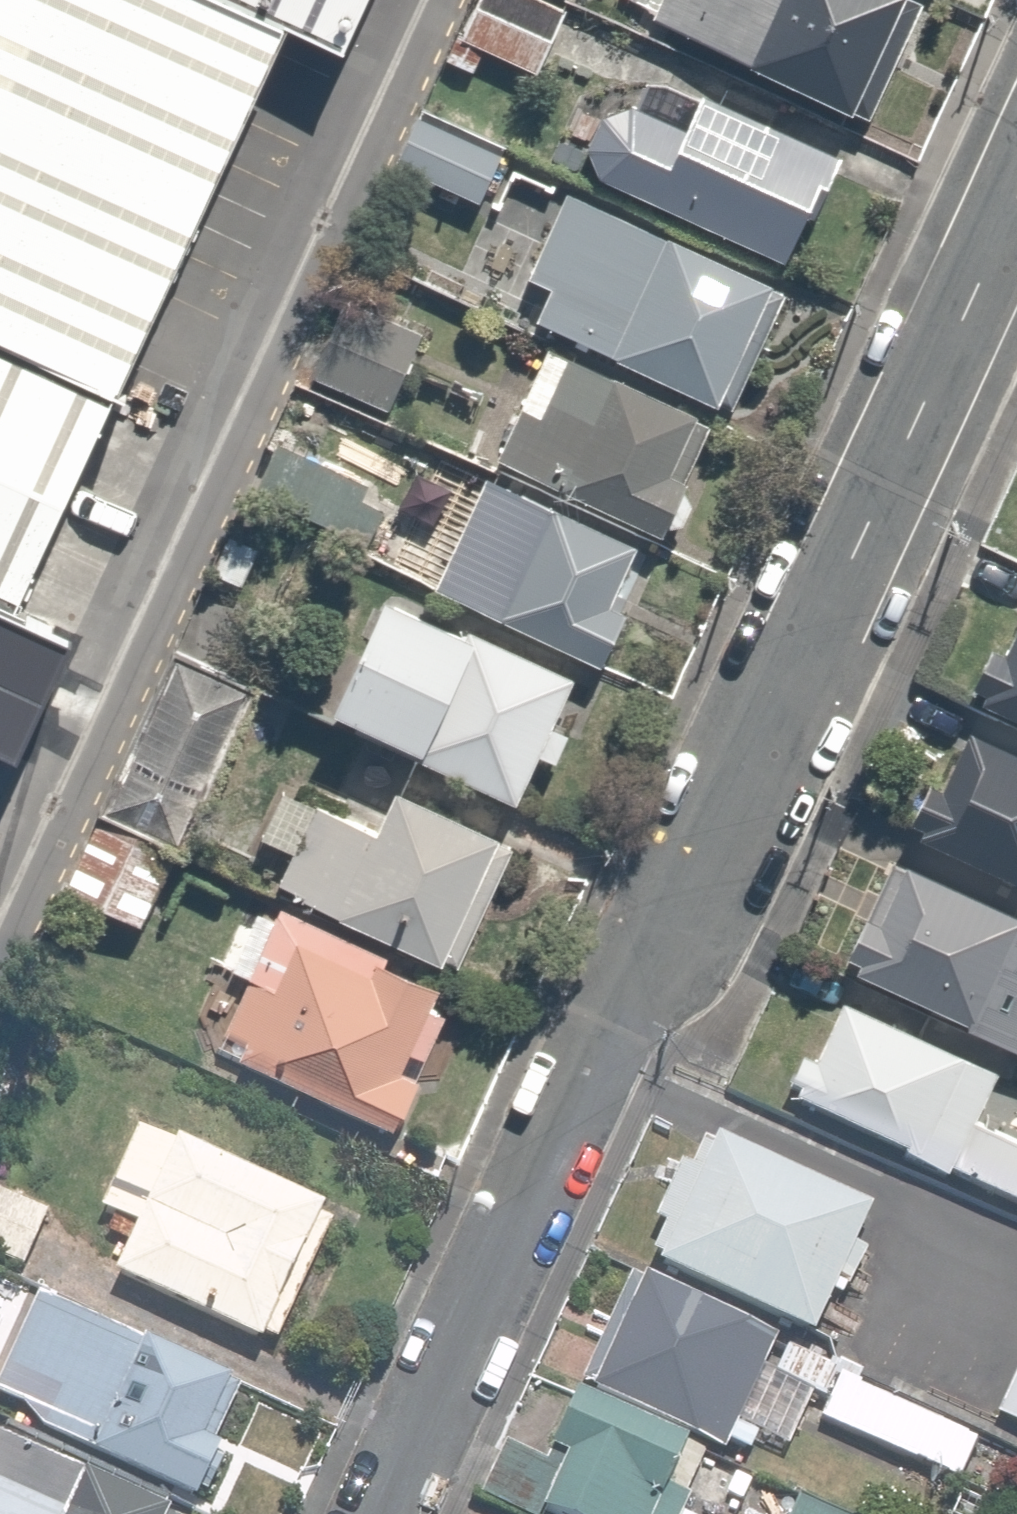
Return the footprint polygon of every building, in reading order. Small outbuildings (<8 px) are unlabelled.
[(220,0),(0,0),(0,348),(113,401),(283,30),(220,0)] [(366,0),(220,0),(283,30),(341,53),(366,0)] [(568,5),(557,0),(556,0),(463,0),(436,58),(469,74),(479,52),(534,78),(568,5)] [(857,116),(910,0),(648,0),(641,16),(857,116)] [(778,266),(831,153),(683,84),(668,116),(633,100),(630,99),(626,99),(622,99),(619,99),(615,99),(612,100),(608,100),(605,102),(601,103),(598,105),(595,107),(592,109),(589,111),(587,114),(585,117),(583,120),(581,123),(579,126),(578,130),(577,133),(577,137),(576,140),(576,144),(576,148),(577,151),(577,155),(578,158),(580,162),(581,165),(583,168),(585,171),(587,174),(590,176),(593,179),(595,181),(778,266)] [(470,209),(500,146),(414,106),(384,169),(470,209)] [(697,399),(754,277),(559,186),(516,278),(533,286),(519,317),(697,399)] [(420,333),(328,290),(292,368),(384,411),(420,333)] [(504,467),(499,478),(506,481),(641,544),(690,438),(669,428),(678,409),(536,343),(482,457),(504,467)] [(113,401),(0,348),(0,610),(11,615),(113,401)] [(269,443),(248,490),(356,540),(402,441),(354,419),(329,471),(269,443)] [(429,574),(423,587),(597,668),(652,549),(641,544),(506,481),(485,528),(457,514),(429,574)] [(240,587),(258,548),(217,529),(199,568),(240,587)] [(1015,587),(989,642),(972,634),(947,688),(1016,721),(1016,588),(1015,587)] [(366,589),(311,708),(506,799),(526,755),(546,764),(565,723),(545,714),(568,664),(455,612),(448,627),(366,589)] [(169,845),(246,678),(165,641),(88,808),(169,845)] [(948,712),(893,828),(1016,887),(1016,744),(948,712)] [(384,777),(374,800),(331,804),(271,776),(245,832),(278,847),(259,887),(429,966),(443,972),(508,834),(384,777)] [(51,887),(132,924),(165,853),(84,815),(51,887)] [(881,849),(826,964),(1016,1054),(1016,913),(881,849)] [(371,959),(375,950),(268,901),(208,1029),(234,1041),(220,1070),(378,1144),(448,994),(371,959)] [(967,1112),(989,1065),(830,990),(802,1049),(787,1042),(763,1093),(1016,1213),(1016,1135),(967,1112)] [(115,1221),(100,1252),(91,1273),(238,1341),(247,1323),(266,1332),(316,1225),(291,1214),(299,1196),(126,1116),(85,1207),(115,1221)] [(679,1167),(665,1160),(637,1218),(651,1225),(636,1257),(794,1332),(816,1287),(831,1294),(853,1247),(838,1240),(855,1203),(697,1128),(679,1167)] [(35,1277),(67,1292),(89,1247),(40,1225),(48,1208),(0,1186),(0,1261),(35,1277)] [(713,1449),(735,1459),(758,1410),(736,1400),(770,1328),(619,1256),(562,1377),(713,1449)] [(30,1287),(0,1352),(0,1408),(188,1496),(213,1443),(187,1431),(214,1373),(30,1287)] [(852,1380),(857,1369),(782,1334),(763,1374),(816,1399),(804,1424),(907,1472),(933,1418),(852,1380)] [(984,1412),(1016,1427),(1016,1342),(984,1412)] [(558,1385),(526,1453),(496,1439),(471,1492),(501,1506),(518,1513),(525,1513),(529,1506),(546,1513),(688,1513),(692,1506),(673,1497),(695,1450),(558,1385)] [(6,1434),(0,1448),(0,1513),(179,1513),(6,1434)] [(784,1492),(773,1513),(831,1513),(784,1492)]
